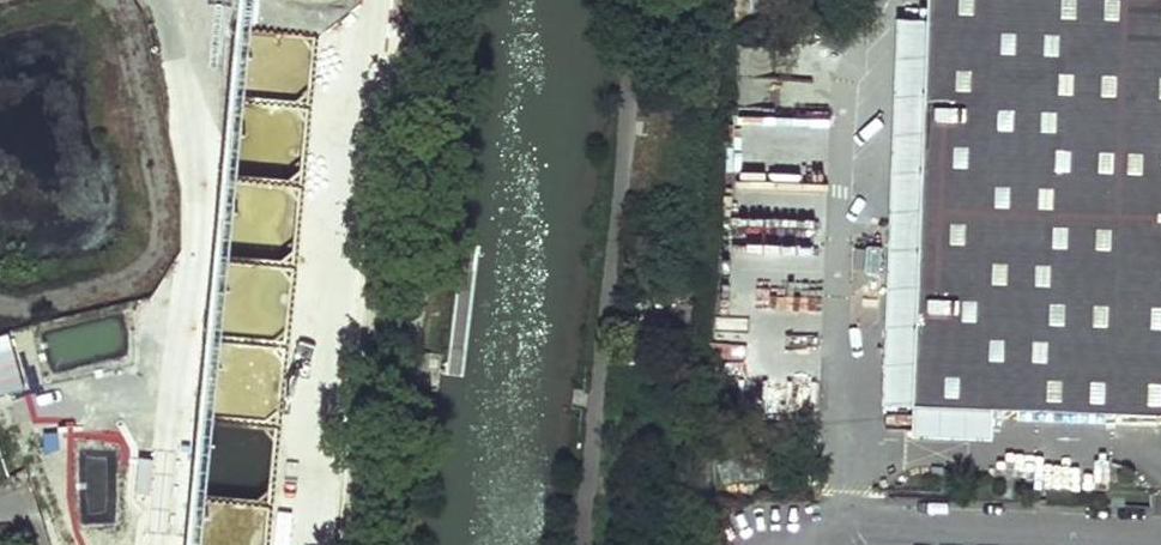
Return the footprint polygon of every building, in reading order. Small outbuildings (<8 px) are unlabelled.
[(927,20),(899,18),(878,404),(992,408),(1070,411),(1160,415),(1160,0),(929,0),(927,20)] [(1069,442),(1070,411),(992,408),(990,439),(1069,442)]
